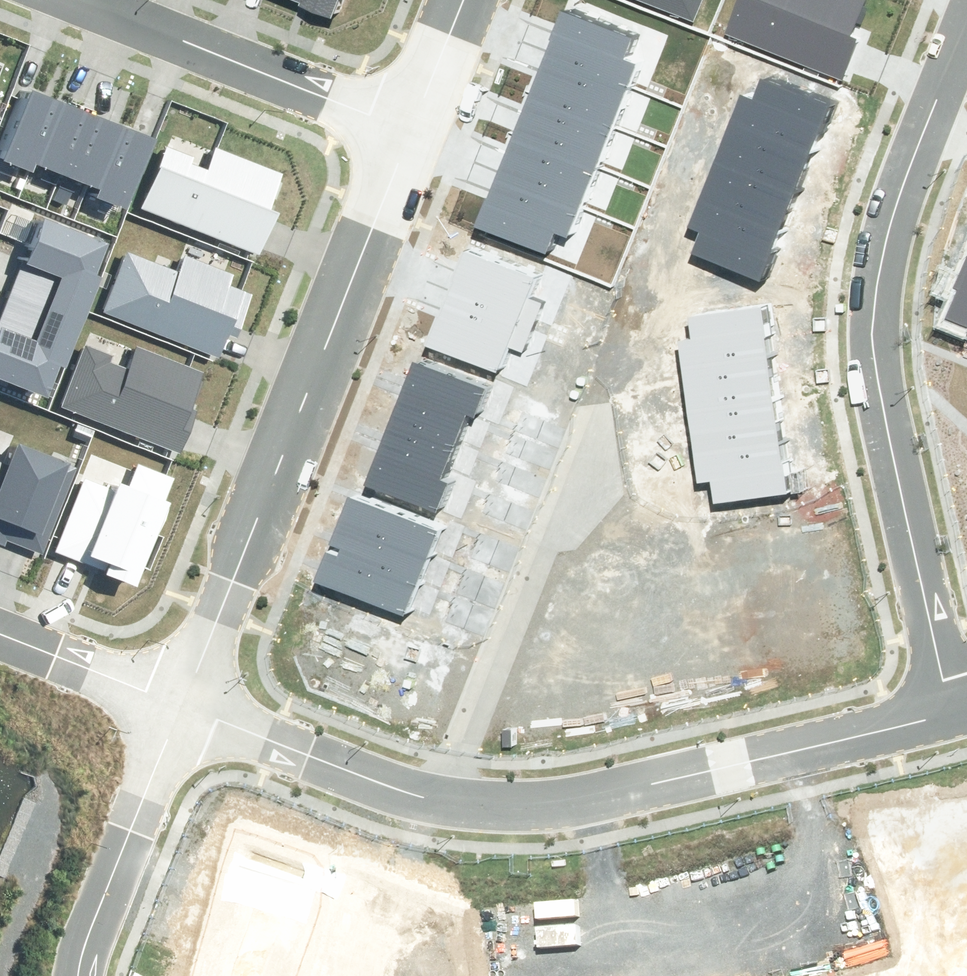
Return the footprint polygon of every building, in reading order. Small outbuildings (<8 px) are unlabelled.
[(305,0),(339,13),(344,0),(305,0)] [(702,15),(708,0),(664,0),(702,15)] [(742,26),(851,71),(880,0),(753,0),(742,26)] [(562,12),(545,52),(630,86),(638,66),(621,59),(629,40),(562,12)] [(545,52),(529,92),(614,126),(630,86),(545,52)] [(740,95),(729,123),(808,154),(827,108),(760,81),(753,100),(740,95)] [(0,142),(0,156),(26,166),(29,158),(52,98),(22,86),(0,142)] [(529,92),(511,134),(598,169),(614,126),(529,92)] [(52,98),(29,158),(59,170),(82,110),(52,98)] [(82,110),(59,170),(89,182),(113,121),(82,110)] [(113,121),(89,182),(86,190),(117,201),(143,133),(113,121)] [(729,123),(714,164),(793,194),(808,154),(729,123)] [(511,134),(494,177),(581,211),(598,169),(511,134)] [(161,148),(140,203),(259,249),(278,199),(269,195),(279,169),(209,142),(201,163),(161,148)] [(714,164),(699,201),(778,233),(793,194),(714,164)] [(494,177),(475,226),(545,254),(555,229),(572,235),(581,211),(494,177)] [(700,234),(692,254),(758,281),(778,233),(699,201),(687,229),(700,234)] [(108,243),(48,219),(32,260),(24,257),(9,295),(85,325),(104,276),(96,273),(108,243)] [(535,275),(463,247),(443,296),(531,330),(540,306),(525,300),(535,275)] [(124,248),(101,309),(211,349),(218,332),(229,336),(245,294),(226,287),(232,273),(179,253),(173,266),(124,248)] [(946,319),(966,327),(966,257),(966,256),(952,288),(958,291),(946,319)] [(0,340),(0,377),(48,396),(60,366),(68,368),(85,325),(9,295),(0,318),(0,330),(3,332),(0,340)] [(443,296),(424,345),(496,373),(506,348),(521,354),(531,330),(443,296)] [(674,343),(679,373),(763,360),(756,310),(685,321),(688,341),(674,343)] [(86,340),(60,408),(183,453),(200,408),(191,404),(204,371),(136,346),(128,369),(112,363),(116,351),(86,340)] [(679,373),(686,416),(770,402),(763,360),(679,373)] [(412,362),(398,398),(463,423),(466,416),(473,419),(484,389),(412,362)] [(398,398),(388,425),(452,450),(463,423),(398,398)] [(686,416),(692,456),(776,443),(770,402),(686,416)] [(388,425),(379,450),(442,475),(452,450),(388,425)] [(39,550),(73,462),(9,438),(1,459),(0,458),(0,535),(39,550)] [(710,484),(713,505),(784,495),(776,443),(692,456),(696,486),(710,484)] [(442,475),(379,450),(365,486),(436,513),(448,484),(440,481),(442,475)] [(81,482),(57,543),(105,561),(103,568),(124,576),(144,523),(152,526),(162,501),(157,499),(166,475),(137,463),(127,488),(108,480),(104,491),(81,482)] [(347,497),(336,525),(426,559),(436,531),(347,497)] [(340,549),(337,556),(416,586),(426,559),(336,525),(329,544),(340,549)] [(325,551),(313,581),(404,616),(416,586),(337,556),(325,551)]
